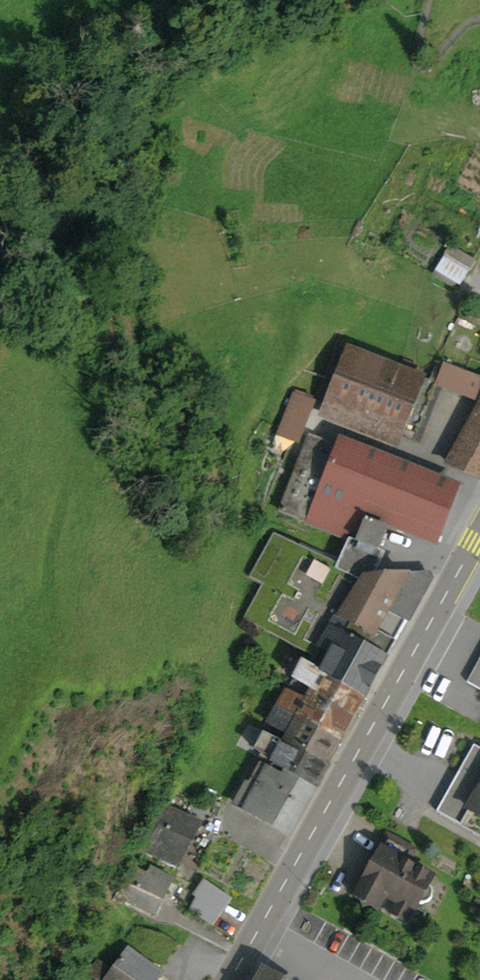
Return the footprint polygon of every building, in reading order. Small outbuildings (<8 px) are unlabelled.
[(470,265),(446,253),(435,277),(459,289),(470,265)] [(315,402),(328,407),(350,352),(337,347),(315,402)] [(421,423),(405,416),(420,379),(350,352),(328,407),(413,442),(421,423)] [(445,366),(438,384),(479,401),(479,380),(445,366)] [(405,416),(421,423),(436,386),(420,379),(405,416)] [(293,398),(310,405),(313,397),(296,391),(293,398)] [(293,398),(280,431),(297,438),(310,405),(293,398)] [(451,466),(479,476),(479,413),(451,466)] [(455,494),(310,438),(281,513),(356,542),(364,545),(363,548),(377,553),(378,551),(386,531),(364,522),(367,515),(437,541),(455,494)] [(372,681),(430,578),(428,575),(373,578),(365,578),(357,574),(337,565),(274,536),(251,577),(264,584),(245,618),(314,656),(309,666),(322,673),(364,697),(372,681)] [(365,578),(373,578),(384,554),(378,551),(377,553),(363,548),(364,545),(356,542),(337,565),(357,574),(365,578)] [(467,682),(479,689),(479,659),(467,682)] [(295,689),(352,719),(364,697),(322,673),(318,679),(305,672),(295,689)] [(297,718),(339,742),(352,719),(295,689),(293,694),(287,690),(281,702),(300,713),(297,718)] [(297,718),(300,713),(281,702),(276,710),(296,721),(297,718)] [(270,735),(326,766),(339,742),(297,718),(296,721),(276,710),(269,724),(274,727),(271,734),(265,731),(264,732),(270,735)] [(264,760),(314,789),(326,766),(270,735),(264,732),(255,750),(261,753),(259,757),(264,760)] [(453,782),(437,811),(479,835),(479,749),(474,745),(459,772),(468,777),(462,787),(453,782)] [(236,803),(289,833),(314,789),(264,760),(256,776),(262,779),(257,789),(247,784),(236,803)] [(462,787),(468,777),(459,772),(453,782),(462,787)] [(161,806),(140,850),(176,868),(199,824),(161,806)] [(406,862),(412,851),(388,837),(355,896),(377,909),(385,894),(395,900),(414,911),(419,903),(424,903),(429,901),(433,893),(429,886),(433,877),(406,862)] [(124,906),(128,898),(153,911),(170,878),(151,868),(147,875),(133,867),(119,893),(117,891),(113,900),(124,906)] [(223,899),(215,909),(196,896),(190,910),(211,926),(232,899),(205,879),(202,883),(223,899)] [(196,896),(215,909),(223,899),(202,883),(194,894),(196,896)] [(388,913),(407,924),(414,911),(395,900),(388,913)] [(159,973),(179,945),(162,933),(143,928),(106,979),(157,979),(161,974),(159,973)] [(263,970),(257,979),(280,979),(263,970)]
